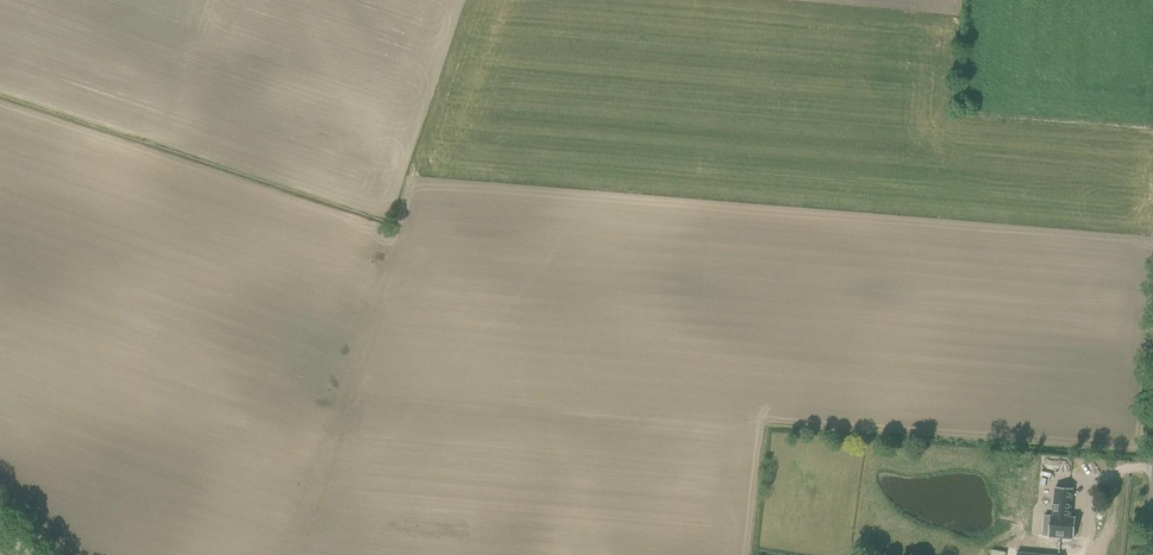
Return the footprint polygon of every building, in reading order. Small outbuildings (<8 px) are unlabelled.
[(979,475),(986,476),(987,466),(980,465),(979,475)] [(1044,514),(1043,535),(1049,535),(1063,537),(1064,539),(1070,539),(1071,537),(1074,538),(1075,530),(1075,521),(1076,517),(1070,516),(1071,501),(1072,487),(1055,486),(1053,515),(1050,515),(1044,514)]
